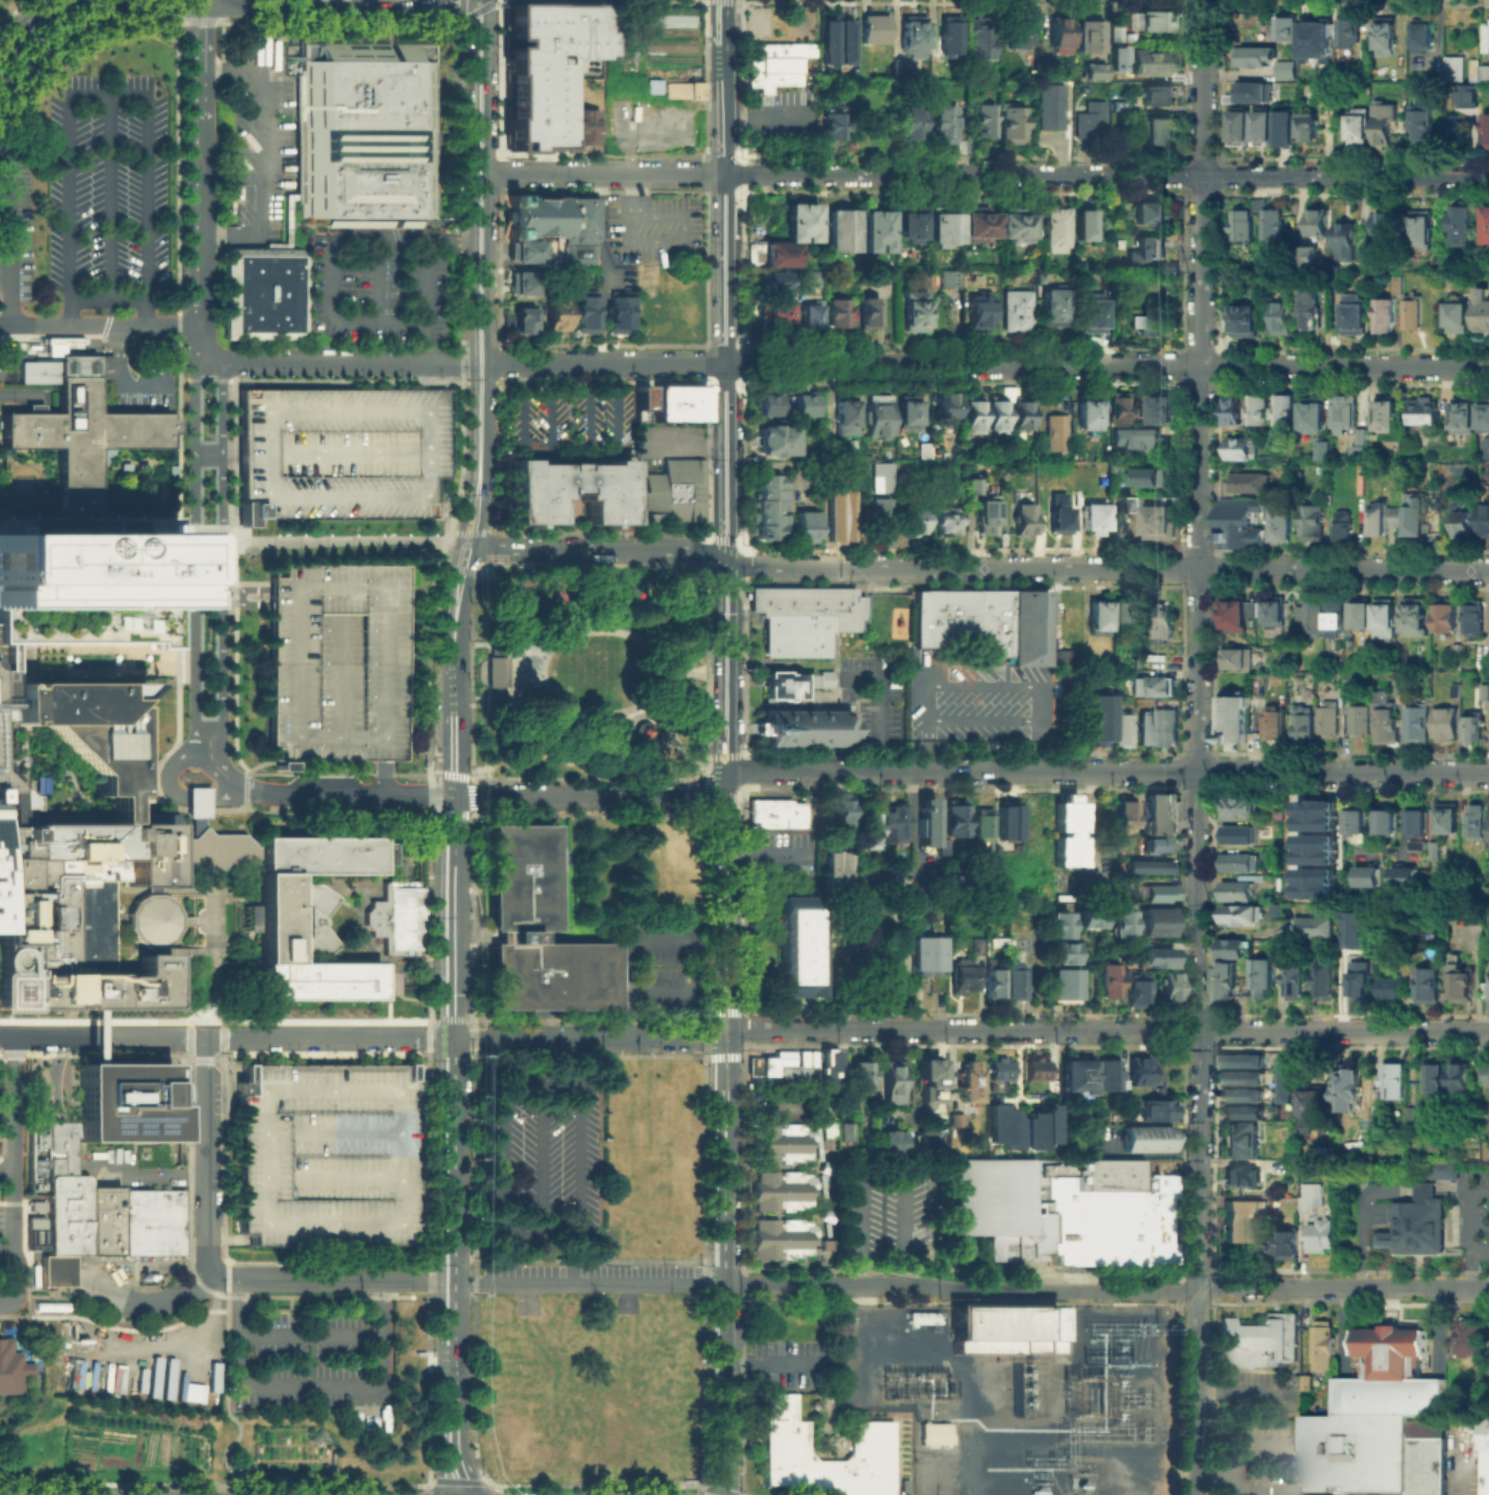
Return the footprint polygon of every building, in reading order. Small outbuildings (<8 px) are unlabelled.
[(503,151),(504,2),(602,3),(601,58),(560,57),(560,150),(503,151)] [(1174,14),(1174,32),(1144,32),(1144,13),(1174,14)] [(1293,14),(1273,14),(1273,38),(1293,38),(1293,14)] [(1101,17),(1101,52),(1080,51),(1081,17),(1101,17)] [(889,19),(889,46),(863,46),(864,19),(889,19)] [(901,54),(901,19),(927,19),(927,54),(901,54)] [(962,19),(962,56),(944,56),(944,19),(962,19)] [(1028,19),(1028,50),(1010,50),(1010,19),(1028,19)] [(1336,48),(1336,19),(1359,19),(1359,48),(1336,48)] [(995,20),(994,63),(968,63),(968,20),(995,20)] [(1378,20),(1395,20),(1395,58),(1378,58),(1378,20)] [(1053,21),(1071,21),(1070,55),(1053,55),(1053,21)] [(1329,21),(1329,62),(1298,62),(1298,21),(1329,21)] [(1413,52),(1413,22),(1434,22),(1434,53),(1413,52)] [(1480,22),(1479,51),(1488,52),(1488,47),(1488,22),(1480,22)] [(837,63),(825,63),(825,60),(825,57),(825,54),(825,45),(825,35),(825,27),(825,26),(836,26),(837,55),(837,62),(837,63)] [(854,45),(854,54),(854,57),(854,60),(854,64),(842,64),(842,62),(842,55),(842,26),(854,26),(854,27),(854,35),(854,45)] [(1123,30),(1123,42),(1114,42),(1114,29),(1123,30)] [(300,44),(435,42),(438,219),(303,222),(300,44)] [(749,90),(749,46),(817,46),(817,61),(805,61),(805,89),(774,89),(774,97),(761,97),(761,90),(749,90)] [(1109,69),(1109,46),(1125,46),(1125,70),(1109,69)] [(1238,67),(1238,48),(1274,48),(1274,67),(1238,67)] [(1135,52),(1171,52),(1171,69),(1173,69),(1173,78),(1135,78),(1135,52)] [(1447,82),(1447,59),(1464,59),(1464,82),(1447,82)] [(896,78),(896,60),(915,60),(915,78),(896,78)] [(1106,67),(1106,77),(1087,77),(1088,64),(1106,64),(1106,67)] [(1279,65),(1296,65),(1296,80),(1279,80),(1279,65)] [(1476,67),(1488,68),(1488,84),(1475,83),(1476,67)] [(658,93),(658,79),(644,79),(644,92),(658,93)] [(1239,100),(1239,82),(1271,82),(1271,100),(1239,100)] [(667,101),(704,101),(704,83),(667,83),(667,101)] [(1065,87),(1064,130),(1041,130),(1042,87),(1065,87)] [(1468,99),(1468,87),(1478,87),(1478,99),(1468,99)] [(1146,89),(1173,89),(1173,106),(1146,106),(1146,89)] [(1108,109),(1108,100),(1124,100),(1124,109),(1108,109)] [(935,104),(949,104),(949,109),(957,109),(957,143),(935,143),(935,104)] [(1106,139),(1076,139),(1076,115),(1086,115),(1086,104),(1106,104),(1106,139)] [(1026,107),(1026,144),(1003,144),(1004,107),(1026,107)] [(1397,107),(1397,122),(1392,122),(1392,146),(1375,146),(1375,107),(1397,107)] [(996,108),(996,138),(978,138),(979,108),(996,108)] [(900,142),(900,109),(922,109),(922,142),(900,142)] [(1248,109),(1226,109),(1226,142),(1248,142),(1248,109)] [(1271,109),(1251,109),(1251,143),(1271,143),(1271,109)] [(1431,109),(1431,147),(1414,147),(1414,109),(1431,109)] [(1369,129),(1369,143),(1351,143),(1351,129),(1348,129),(1348,111),(1369,112),(1369,129)] [(599,113),(599,147),(574,147),(574,113),(599,113)] [(824,141),(824,113),(844,113),(844,142),(824,141)] [(1278,113),(1295,113),(1295,146),(1278,146),(1278,113)] [(1476,113),(1477,147),(1488,147),(1488,113),(1476,113)] [(1318,117),(1318,141),(1302,141),(1302,117),(1318,117)] [(1463,118),(1463,139),(1449,139),(1449,118),(1463,118)] [(1144,150),(1145,119),(1172,119),(1171,150),(1144,150)] [(508,198),(508,209),(510,209),(510,214),(504,214),(504,225),(510,225),(510,232),(508,232),(508,242),(519,242),(519,241),(532,241),(532,238),(552,238),(552,240),(563,240),(562,268),(593,268),(593,200),(552,199),(552,201),(532,201),(532,200),(519,200),(519,198),(508,198)] [(784,202),(816,202),(815,241),(783,241),(784,202)] [(1253,213),(1253,202),(1268,202),(1267,213),(1253,213)] [(1479,204),(1479,242),(1488,243),(1488,204),(1479,204)] [(1135,206),(1166,206),(1166,225),(1135,225),(1135,206)] [(988,207),(988,213),(995,213),(995,238),(967,238),(967,213),(974,213),(974,207),(988,207)] [(1451,247),(1452,207),(1473,207),(1473,247),(1451,247)] [(961,209),(961,247),(932,247),(933,209),(961,209)] [(901,210),(923,210),(923,243),(901,242),(901,210)] [(1002,241),(1002,210),(1034,210),(1034,241),(1002,241)] [(1069,210),(1069,253),(1046,253),(1046,210),(1069,210)] [(1330,212),(1330,236),(1314,236),(1314,212),(1330,212)] [(856,214),(856,252),(829,252),(829,213),(856,214)] [(1285,213),(1285,241),(1267,241),(1267,213),(1285,213)] [(867,214),(891,214),(891,252),(867,252),(867,214)] [(1254,215),(1254,241),(1237,241),(1237,214),(1254,215)] [(1413,214),(1434,214),(1433,252),(1413,252),(1413,214)] [(1094,215),(1094,241),(1077,240),(1078,215),(1094,215)] [(1399,216),(1399,242),(1379,242),(1379,216),(1399,216)] [(1358,228),(1358,262),(1340,261),(1340,227),(1358,228)] [(1143,266),(1126,266),(1126,252),(1135,252),(1135,237),(1166,238),(1166,259),(1143,259),(1143,266)] [(514,265),(514,263),(509,263),(509,244),(514,244),(514,243),(541,243),(541,265),(514,265)] [(749,247),(797,247),(797,269),(749,269),(749,247)] [(226,249),(298,249),(298,336),(226,337),(226,249)] [(1305,251),(1320,251),(1320,265),(1305,265),(1305,251)] [(1407,270),(1407,297),(1398,297),(1398,270),(1407,270)] [(513,273),(538,273),(537,295),(513,295),(513,273)] [(573,288),(573,273),(584,273),(584,288),(573,288)] [(961,273),(961,290),(943,290),(943,273),(961,273)] [(819,274),(819,287),(799,287),(799,274),(819,274)] [(761,275),(785,275),(785,291),(761,291),(761,275)] [(1036,287),(1036,276),(1044,276),(1044,287),(1036,287)] [(897,293),(886,293),(886,284),(897,284),(897,293)] [(1057,293),(1057,287),(1066,287),(1066,328),(1044,328),(1044,292),(1057,293)] [(1480,288),(1488,288),(1488,332),(1480,332),(1480,288)] [(1302,330),(1302,292),(1323,292),(1322,331),(1302,330)] [(1004,293),(1031,293),(1031,333),(1004,333),(1004,293)] [(1081,334),(1081,293),(1105,293),(1105,334),(1081,334)] [(630,294),(629,329),(609,329),(609,294),(630,294)] [(906,294),(928,295),(928,334),(906,334),(906,294)] [(969,329),(969,296),(990,296),(990,329),(969,329)] [(1347,297),(1368,297),(1368,337),(1346,337),(1347,297)] [(1409,297),(1424,297),(1424,330),(1408,330),(1409,297)] [(567,298),(567,331),(547,331),(547,298),(567,298)] [(577,332),(577,298),(596,298),(596,332),(577,332)] [(877,301),(877,327),(863,327),(863,301),(877,301)] [(765,327),(765,303),(792,303),(791,327),(765,327)] [(1396,303),(1396,335),(1381,335),(1381,303),(1396,303)] [(828,304),(848,304),(848,329),(828,329),(828,304)] [(1293,306),(1293,336),(1279,336),(1279,305),(1293,306)] [(1470,305),(1470,337),(1452,337),(1452,305),(1470,305)] [(818,309),(818,334),(803,334),(803,309),(818,309)] [(1142,336),(1142,309),(1163,309),(1163,336),(1142,336)] [(1259,309),(1259,337),(1235,337),(1235,309),(1259,309)] [(512,311),(532,311),(532,336),(514,336),(514,330),(504,330),(504,317),(512,317),(512,311)] [(1128,328),(1128,319),(1139,319),(1139,328),(1128,328)] [(55,446),(0,446),(0,411),(24,411),(24,403),(40,403),(40,411),(56,411),(56,383),(18,383),(18,354),(112,354),(112,376),(93,376),(93,409),(166,409),(166,416),(173,416),(173,431),(166,431),(166,446),(113,446),(107,460),(96,460),(101,446),(94,446),(94,512),(55,512),(55,446)] [(448,387),(448,476),(433,476),(433,517),(257,517),(257,525),(237,525),(237,452),(237,387),(422,387),(448,387)] [(654,389),(699,389),(700,388),(703,387),(706,390),(706,393),(704,395),(704,425),(653,425),(654,389)] [(639,389),(649,389),(649,413),(635,413),(635,390),(639,390),(639,389)] [(759,394),(780,394),(780,418),(759,418),(759,394)] [(796,394),(815,394),(815,418),(796,418),(796,394)] [(939,394),(959,394),(959,420),(939,420),(939,394)] [(1151,394),(1174,394),(1174,426),(1151,426),(1151,394)] [(1108,396),(1124,396),(1124,425),(1108,425),(1108,396)] [(1079,397),(1095,397),(1095,431),(1079,431),(1079,397)] [(1358,398),(1358,429),(1337,429),(1337,398),(1358,398)] [(836,399),(857,399),(857,436),(836,436),(836,399)] [(900,399),(919,399),(919,433),(900,433),(900,399)] [(966,399),(983,399),(983,436),(966,436),(966,399)] [(990,399),(1007,399),(1007,433),(990,433),(990,399)] [(1015,399),(1031,399),(1031,433),(1015,433),(1015,399)] [(1227,399),(1243,399),(1242,425),(1227,425),(1227,399)] [(1269,399),(1269,426),(1251,426),(1251,399),(1269,399)] [(1377,432),(1377,399),(1398,399),(1398,432),(1377,432)] [(1294,400),(1294,426),(1276,426),(1277,400),(1294,400)] [(1304,400),(1326,400),(1326,433),(1304,433),(1304,400)] [(1411,426),(1411,401),(1438,401),(1438,426),(1411,426)] [(868,402),(892,402),(892,437),(868,437),(868,402)] [(1456,430),(1456,402),(1476,402),(1476,430),(1456,430)] [(1478,403),(1488,403),(1488,431),(1478,431),(1478,403)] [(1046,417),(1067,417),(1067,453),(1046,453),(1046,417)] [(758,431),(796,431),(796,460),(758,460),(758,431)] [(1111,431),(1167,431),(1167,457),(1111,457),(1111,431)] [(1360,435),(1372,435),(1372,449),(1360,448),(1360,435)] [(1230,460),(1230,441),(1255,441),(1254,460),(1230,460)] [(1330,442),(1330,459),(1319,459),(1319,441),(1330,442)] [(927,457),(914,457),(914,442),(927,442),(927,457)] [(136,460),(144,460),(144,470),(136,470),(136,460)] [(118,461),(128,461),(128,469),(118,470),(118,461)] [(663,476),(663,462),(704,462),(704,524),(643,524),(643,476),(663,476)] [(868,491),(869,462),(890,462),(889,491),(868,491)] [(511,464),(531,464),(531,468),(563,468),(563,467),(579,467),(579,468),(611,468),(611,463),(631,463),(631,480),(630,480),(630,512),(631,512),(631,528),(585,528),(586,503),(580,503),(580,498),(561,498),(561,502),(556,502),(556,527),(511,527),(511,464)] [(1127,471),(1169,471),(1169,487),(1127,487),(1127,471)] [(1232,495),(1232,474),(1271,475),(1271,495),(1232,495)] [(758,477),(785,477),(785,501),(758,501),(758,477)] [(966,477),(982,477),(982,497),(966,497),(966,477)] [(1425,504),(1425,492),(1402,492),(1402,503),(1425,504)] [(835,495),(852,495),(852,540),(835,540),(835,495)] [(1049,497),(1065,497),(1065,509),(1071,509),(1071,535),(1049,535),(1049,497)] [(1133,510),(1133,498),(1142,498),(1142,510),(1133,510)] [(1388,506),(1388,509),(1401,509),(1401,527),(1388,527),(1388,536),(1372,536),(1372,506),(1380,506),(1380,499),(1388,500),(1388,506)] [(758,501),(785,501),(785,543),(758,543),(758,501)] [(870,501),(889,501),(889,537),(870,537),(870,501)] [(1477,501),(1477,516),(1473,516),(1473,536),(1488,536),(1488,501),(1477,501)] [(1257,511),(1257,531),(1266,531),(1266,548),(1222,548),(1223,502),(1265,502),(1265,511),(1257,511)] [(979,503),(996,503),(996,538),(979,538),(979,503)] [(1303,540),(1303,504),(1325,504),(1325,540),(1303,540)] [(1015,506),(1033,506),(1033,538),(1015,538),(1015,506)] [(1078,506),(1103,506),(1103,533),(1078,533),(1078,506)] [(1147,506),(1172,506),(1172,522),(1179,522),(1179,541),(1147,541),(1147,506)] [(1409,507),(1426,507),(1426,542),(1409,542),(1409,507)] [(1110,508),(1132,508),(1132,541),(1110,541),(1110,508)] [(903,509),(924,509),(924,540),(903,540),(903,509)] [(934,509),(956,509),(956,538),(934,538),(934,509)] [(1274,543),(1274,511),(1295,511),(1295,543),(1274,543)] [(1352,514),(1352,542),(1338,542),(1338,514),(1352,514)] [(1458,515),(1473,516),(1473,539),(1458,539),(1458,515)] [(798,516),(817,516),(817,545),(798,545),(798,516)] [(8,641),(171,639),(170,530),(0,532),(0,641),(8,641)] [(404,564),(403,759),(381,759),(291,758),(290,769),(273,769),(273,758),(266,758),(267,563),(404,564)] [(185,571),(174,571),(175,603),(186,603),(185,571)] [(763,629),(763,661),(831,661),(831,635),(861,635),(861,626),(867,626),(867,600),(858,600),(858,591),(751,591),(751,615),(762,615),(763,629)] [(915,593),(1012,593),(1012,661),(988,661),(988,639),(942,639),(942,652),(915,652),(915,593)] [(1012,593),(1049,593),(1049,669),(1012,669),(1012,661),(1012,593)] [(1269,599),(1285,599),(1285,630),(1269,630),(1269,599)] [(1225,600),(1259,600),(1259,620),(1249,620),(1249,635),(1225,635),(1225,600)] [(1323,600),(1323,633),(1309,633),(1309,621),(1298,620),(1298,609),(1309,609),(1309,600),(1323,600)] [(1339,629),(1338,639),(1329,638),(1329,629),(1328,629),(1329,601),(1346,601),(1346,629),(1339,629)] [(1372,601),(1372,629),(1354,629),(1354,601),(1372,601)] [(1427,601),(1427,637),(1407,637),(1408,601),(1427,601)] [(1089,602),(1108,602),(1108,634),(1089,634),(1089,602)] [(1115,602),(1131,602),(1131,628),(1115,628),(1115,602)] [(1378,602),(1396,602),(1396,640),(1378,640),(1378,602)] [(1435,630),(1435,604),(1457,604),(1457,630),(1435,630)] [(1485,604),(1485,637),(1466,637),(1466,604),(1485,604)] [(1151,612),(1174,612),(1174,641),(1151,641),(1151,612)] [(89,1008),(0,1009),(0,641),(8,641),(9,681),(140,679),(141,679),(141,680),(142,681),(143,682),(143,684),(142,684),(122,704),(132,704),(133,795),(123,795),(123,822),(165,822),(166,837),(166,867),(166,883),(157,883),(143,883),(107,884),(108,975),(135,974),(135,953),(167,953),(167,1007),(89,1008)] [(1224,650),(1249,650),(1249,669),(1224,669),(1224,650)] [(1057,669),(1057,653),(1070,653),(1070,669),(1057,669)] [(1148,657),(1164,657),(1164,671),(1148,671),(1148,657)] [(1135,658),(1145,658),(1145,668),(1135,668),(1135,658)] [(487,659),(506,659),(507,689),(505,689),(490,689),(487,689),(487,659)] [(1478,659),(1488,659),(1488,674),(1478,674),(1478,659)] [(818,674),(832,674),(832,690),(818,690),(818,674)] [(763,675),(783,675),(783,677),(813,676),(813,691),(802,691),(802,702),(790,702),(787,705),(783,704),(780,702),(764,703),(763,675)] [(1349,676),(1357,676),(1357,694),(1349,694),(1349,676)] [(1392,694),(1405,693),(1404,678),(1392,679),(1392,694)] [(1135,681),(1177,681),(1177,700),(1135,700),(1135,681)] [(1413,682),(1413,695),(1397,695),(1397,682),(1413,682)] [(490,689),(490,697),(505,697),(505,689),(490,689)] [(1084,698),(1108,698),(1108,746),(1084,746),(1084,698)] [(1249,700),(1249,710),(1248,710),(1247,739),(1224,739),(1224,700),(1249,700)] [(1322,735),(1322,704),(1340,704),(1340,736),(1322,735)] [(1399,705),(1399,745),(1376,745),(1376,704),(1399,705)] [(1297,739),(1297,707),(1316,707),(1316,740),(1297,739)] [(1353,708),(1372,708),(1372,736),(1352,736),(1353,708)] [(1407,746),(1407,709),(1430,709),(1430,746),(1407,746)] [(1436,743),(1436,709),(1459,709),(1459,743),(1436,743)] [(1269,710),(1286,710),(1286,739),(1269,739),(1269,710)] [(764,713),(848,713),(848,723),(853,723),(853,740),(848,740),(848,749),(764,749),(764,737),(755,737),(755,725),(764,725),(764,713)] [(1159,714),(1179,714),(1179,751),(1159,751),(1159,714)] [(1115,716),(1131,716),(1131,751),(1115,751),(1115,716)] [(1139,716),(1155,716),(1155,751),(1139,751),(1139,716)] [(1465,716),(1484,716),(1483,741),(1465,741),(1465,716)] [(647,743),(650,741),(652,737),(653,733),(652,729),(650,726),(647,724),(643,723),(639,724),(635,726),(633,729),(632,733),(633,737),(635,741),(639,743),(643,744),(647,743)] [(30,774),(44,774),(44,792),(31,792),(30,774)] [(189,816),(185,816),(185,800),(185,785),(206,785),(207,801),(207,816),(201,816),(195,816),(189,816)] [(1148,834),(1142,834),(1142,823),(1148,823),(1148,794),(1176,794),(1176,834),(1148,834)] [(1074,796),(1074,805),(1081,805),(1081,831),(1075,831),(1075,840),(1082,840),(1081,867),(1055,867),(1055,840),(1066,840),(1066,831),(1055,831),(1056,805),(1063,805),(1063,795),(1074,796)] [(847,813),(847,827),(832,827),(832,797),(847,797),(847,813)] [(932,798),(931,846),(915,845),(915,798),(932,798)] [(1225,819),(1225,798),(1259,799),(1258,819),(1225,819)] [(1298,829),(1335,830),(1335,800),(1298,799),(1298,829)] [(1016,800),(1016,838),(995,838),(995,800),(1016,800)] [(748,802),(790,803),(790,805),(804,805),(803,831),(748,831),(748,802)] [(966,804),(966,836),(948,836),(948,804),(966,804)] [(1133,805),(1133,834),(1120,834),(1120,805),(1133,805)] [(1459,806),(1459,834),(1441,834),(1441,806),(1459,806)] [(973,840),(973,807),(990,807),(990,848),(980,848),(980,840),(973,840)] [(1472,809),(1487,809),(1486,840),(1472,840),(1472,809)] [(879,843),(879,812),(905,812),(905,844),(879,843)] [(1413,812),(1428,813),(1428,834),(1413,834),(1413,812)] [(860,844),(860,814),(876,814),(876,844),(860,844)] [(1351,814),(1367,814),(1367,835),(1351,835),(1351,814)] [(1398,814),(1398,834),(1383,834),(1383,814),(1398,814)] [(201,816),(201,824),(210,832),(241,832),(254,844),(257,844),(257,862),(225,862),(218,867),(214,867),(166,867),(166,837),(189,836),(189,816),(195,816),(201,816)] [(486,823),(553,823),(553,929),(533,929),(533,941),(612,941),(612,1008),(487,1008),(487,941),(494,941),(494,929),(486,929),(486,823)] [(1225,829),(1268,829),(1268,837),(1262,837),(1262,846),(1225,846),(1225,829)] [(257,835),(376,834),(376,837),(387,836),(387,862),(377,863),(377,872),(290,873),(290,888),(298,888),(298,882),(315,882),(333,896),(318,917),(317,923),(333,944),(324,951),(290,952),(290,962),(376,961),(376,970),(388,970),(388,994),(376,994),(376,997),(257,999),(256,962),(255,962),(254,870),(257,870),(257,862),(257,844),(257,835)] [(1298,834),(1298,863),(1335,863),(1335,834),(1298,834)] [(1140,853),(1140,839),(1171,840),(1171,853),(1140,853)] [(1439,840),(1429,841),(1429,859),(1439,859),(1439,840)] [(947,843),(947,855),(939,855),(939,843),(947,843)] [(1427,843),(1427,852),(1414,852),(1414,843),(1427,843)] [(1447,845),(1447,860),(1434,860),(1434,845),(1447,845)] [(821,889),(820,848),(833,848),(833,851),(844,851),(844,891),(833,891),(832,889),(821,889)] [(1262,857),(1261,873),(1223,873),(1223,857),(1262,857)] [(1171,864),(1171,874),(1126,874),(1126,864),(1171,864)] [(1298,868),(1298,897),(1335,897),(1335,868),(1298,868)] [(1381,868),(1381,887),(1360,887),(1360,868),(1381,868)] [(1418,869),(1418,888),(1398,888),(1398,869),(1418,869)] [(896,873),(896,886),(913,886),(913,896),(883,896),(883,873),(896,873)] [(937,873),(959,873),(959,892),(937,892),(937,873)] [(416,879),(416,885),(422,885),(422,948),(416,948),(416,954),(379,954),(379,935),(366,935),(366,929),(360,923),(360,910),(366,905),(366,899),(379,899),(379,879),(416,879)] [(143,883),(157,883),(157,892),(170,900),(177,912),(176,918),(176,926),(169,938),(157,945),(143,945),(130,938),(123,925),(124,911),(131,899),(143,892),(143,883)] [(1131,895),(1142,894),(1142,884),(1131,885),(1131,895)] [(1254,885),(1254,902),(1226,902),(1226,885),(1254,885)] [(1139,889),(1176,889),(1176,901),(1139,901),(1139,889)] [(777,895),(820,895),(819,997),(777,997),(777,895)] [(1284,908),(1284,922),(1275,922),(1275,908),(1284,908)] [(1230,909),(1266,909),(1266,925),(1230,925),(1230,909)] [(1369,948),(1349,947),(1349,911),(1370,911),(1369,948)] [(1072,930),(1072,912),(1095,912),(1095,930),(1072,930)] [(1169,912),(1169,943),(1141,942),(1141,912),(1169,912)] [(1106,942),(1106,913),(1126,913),(1126,942),(1106,942)] [(1042,942),(1042,916),(1062,916),(1062,943),(1042,942)] [(1301,918),(1337,919),(1337,939),(1300,939),(1301,918)] [(981,937),(969,937),(969,953),(981,953),(981,937)] [(1220,960),(1220,940),(1251,940),(1251,960),(1220,960)] [(916,941),(945,941),(945,977),(916,977),(916,941)] [(1295,944),(1295,955),(1281,955),(1281,944),(1295,944)] [(1046,966),(1046,948),(1069,948),(1069,966),(1046,966)] [(1137,969),(1137,951),(1172,951),(1172,969),(1137,969)] [(1467,957),(1467,974),(1476,974),(1476,998),(1457,998),(1458,957),(1467,957)] [(953,961),(972,961),(972,996),(953,996),(953,961)] [(1277,963),(1277,992),(1274,992),(1274,998),(1257,998),(1257,962),(1277,963)] [(1309,963),(1308,996),(1295,996),(1295,963),(1309,963)] [(1239,964),(1239,985),(1251,985),(1251,996),(1239,996),(1239,999),(1221,999),(1221,964),(1239,964)] [(1373,965),(1373,999),(1357,999),(1357,965),(1373,965)] [(1116,966),(1116,998),(1101,998),(1101,966),(1116,966)] [(1339,966),(1339,996),(1325,996),(1325,966),(1339,966)] [(1007,967),(1025,967),(1025,1002),(1007,1002),(1007,967)] [(1048,1000),(1048,971),(1075,971),(1075,1001),(1048,1000)] [(1001,972),(1001,999),(988,999),(988,972),(1001,972)] [(1443,972),(1443,1005),(1421,1005),(1421,972),(1443,972)] [(1161,1003),(1161,974),(1176,974),(1176,1003),(1161,1003)] [(1144,977),(1144,1010),(1127,1010),(1128,977),(1144,977)] [(1383,979),(1408,979),(1408,997),(1401,997),(1401,1000),(1383,1000),(1383,979)] [(822,1090),(822,1050),(841,1050),(841,1090),(822,1090)] [(1223,1053),(1266,1053),(1266,1067),(1223,1066),(1223,1053)] [(937,1102),(914,1102),(914,1054),(937,1054),(937,1102)] [(773,1055),(773,1064),(813,1064),(813,1081),(773,1081),(773,1075),(745,1075),(746,1055),(773,1055)] [(1284,1101),(1298,1101),(1298,1057),(1284,1057),(1284,1101)] [(975,1101),(956,1101),(956,1059),(975,1059),(975,1101)] [(75,1140),(173,1140),(172,1061),(89,1062),(74,1062),(75,1140)] [(1148,1061),(1148,1086),(1128,1086),(1128,1061),(1148,1061)] [(410,1062),(411,1079),(413,1079),(414,1231),(403,1231),(403,1245),(248,1245),(248,1232),(235,1232),(235,1177),(235,1130),(235,1094),(234,1094),(234,1080),(240,1080),(240,1063),(410,1062)] [(990,1062),(1011,1062),(1011,1081),(990,1081),(990,1062)] [(1027,1062),(1047,1062),(1047,1081),(1027,1081),(1027,1062)] [(1062,1063),(1089,1063),(1089,1100),(1062,1100),(1062,1063)] [(1096,1063),(1117,1063),(1117,1091),(1096,1091),(1096,1063)] [(870,1065),(870,1097),(853,1097),(853,1065),(870,1065)] [(1411,1066),(1411,1099),(1390,1099),(1390,1066),(1411,1066)] [(885,1067),(902,1067),(901,1106),(885,1106),(885,1067)] [(1476,1067),(1475,1092),(1459,1092),(1459,1067),(1476,1067)] [(1448,1068),(1448,1091),(1435,1091),(1435,1068),(1448,1068)] [(1223,1083),(1223,1069),(1266,1070),(1266,1083),(1223,1083)] [(1345,1110),(1345,1072),(1368,1072),(1368,1110),(1345,1110)] [(1223,1100),(1223,1086),(1266,1087),(1266,1100),(1223,1100)] [(1331,1090),(1331,1119),(1334,1119),(1334,1129),(1311,1129),(1311,1119),(1305,1119),(1305,1090),(1331,1090)] [(1168,1120),(1135,1120),(1135,1099),(1168,1099),(1168,1120)] [(983,1103),(983,1142),(998,1142),(998,1149),(1015,1149),(1014,1111),(999,1111),(999,1103),(983,1103)] [(1051,1103),(1051,1142),(1036,1142),(1036,1148),(1019,1148),(1019,1111),(1035,1111),(1035,1103),(1051,1103)] [(1223,1103),(1266,1103),(1266,1117),(1223,1117),(1223,1103)] [(1390,1108),(1390,1122),(1382,1122),(1382,1108),(1390,1108)] [(26,1120),(26,1190),(45,1190),(45,1254),(38,1254),(38,1284),(71,1283),(71,1255),(180,1254),(179,1188),(119,1188),(119,1185),(86,1185),(86,1173),(72,1173),(72,1120),(26,1120)] [(1217,1120),(1259,1121),(1259,1157),(1217,1156),(1217,1120)] [(833,1124),(833,1151),(822,1151),(822,1124),(833,1124)] [(841,1126),(854,1126),(853,1143),(841,1143),(841,1126)] [(755,1161),(755,1127),(808,1127),(808,1161),(755,1161)] [(1170,1130),(1169,1153),(1121,1153),(1122,1130),(1170,1130)] [(914,1133),(938,1134),(938,1153),(914,1153),(914,1133)] [(875,1159),(875,1135),(900,1135),(900,1159),(875,1159)] [(952,1234),(985,1234),(1027,1234),(1027,1159),(952,1158),(952,1234)] [(985,1234),(985,1261),(1018,1261),(1023,1259),(1025,1256),(1031,1260),(1046,1260),(1045,1265),(1175,1266),(1175,1241),(1169,1241),(1169,1198),(1175,1198),(1175,1195),(1178,1195),(1179,1159),(1027,1159),(1027,1234),(985,1234)] [(1438,1179),(1438,1164),(1459,1164),(1459,1180),(1438,1179)] [(1225,1187),(1225,1169),(1264,1169),(1264,1187),(1225,1187)] [(777,1214),(754,1214),(754,1175),(812,1175),(812,1212),(777,1212),(777,1214)] [(1448,1203),(1448,1258),(1397,1258),(1397,1248),(1380,1247),(1380,1233),(1394,1233),(1394,1204),(1419,1204),(1419,1185),(1441,1185),(1441,1203),(1448,1203)] [(1317,1213),(1305,1213),(1305,1198),(1306,1198),(1306,1187),(1326,1187),(1326,1207),(1317,1206),(1317,1213)] [(1273,1209),(1273,1197),(1282,1197),(1282,1209),(1273,1209)] [(42,1201),(25,1200),(25,1210),(41,1210),(42,1201)] [(1246,1243),(1223,1243),(1223,1201),(1267,1201),(1267,1226),(1246,1225),(1246,1243)] [(42,1249),(42,1216),(23,1216),(24,1249),(42,1249)] [(1330,1255),(1309,1255),(1309,1224),(1321,1224),(1321,1219),(1338,1219),(1338,1247),(1330,1247),(1330,1255)] [(792,1259),(792,1263),(758,1263),(758,1267),(751,1267),(752,1222),(812,1222),(812,1249),(808,1249),(808,1259),(792,1259)] [(1282,1261),(1282,1227),(1302,1228),(1302,1261),(1282,1261)] [(831,1243),(831,1251),(821,1251),(821,1243),(831,1243)] [(66,1301),(32,1301),(32,1314),(66,1314),(66,1301)] [(950,1351),(950,1305),(1054,1305),(1054,1353),(950,1351)] [(1221,1321),(1234,1321),(1234,1329),(1267,1329),(1267,1316),(1299,1316),(1299,1367),(1221,1367),(1221,1321)] [(1461,1321),(1484,1321),(1484,1357),(1461,1357),(1461,1321)] [(1315,1325),(1336,1325),(1336,1372),(1315,1372),(1315,1325)] [(1358,1332),(1430,1332),(1430,1360),(1422,1360),(1422,1383),(1365,1383),(1365,1359),(1358,1359),(1358,1332)] [(19,1392),(0,1392),(0,1335),(10,1335),(10,1349),(20,1349),(20,1360),(32,1360),(32,1374),(19,1374),(19,1392)] [(1314,1378),(1314,1393),(1303,1393),(1303,1378),(1314,1378)] [(1341,1383),(1365,1383),(1422,1383),(1450,1383),(1450,1420),(1411,1420),(1341,1420),(1341,1383)] [(891,1421),(891,1494),(832,1494),(832,1492),(795,1492),(795,1486),(761,1486),(761,1393),(793,1393),(793,1420),(804,1420),(804,1450),(811,1460),(838,1460),(848,1452),(848,1421),(891,1421)] [(1472,1415),(1472,1452),(1480,1452),(1480,1494),(1488,1494),(1488,1415),(1472,1415)] [(1306,1420),(1341,1420),(1411,1420),(1411,1442),(1411,1494),(1306,1494),(1306,1420)] [(947,1422),(918,1422),(917,1443),(947,1444),(947,1422)] [(1448,1442),(1448,1494),(1411,1494),(1411,1442),(1448,1442)]
